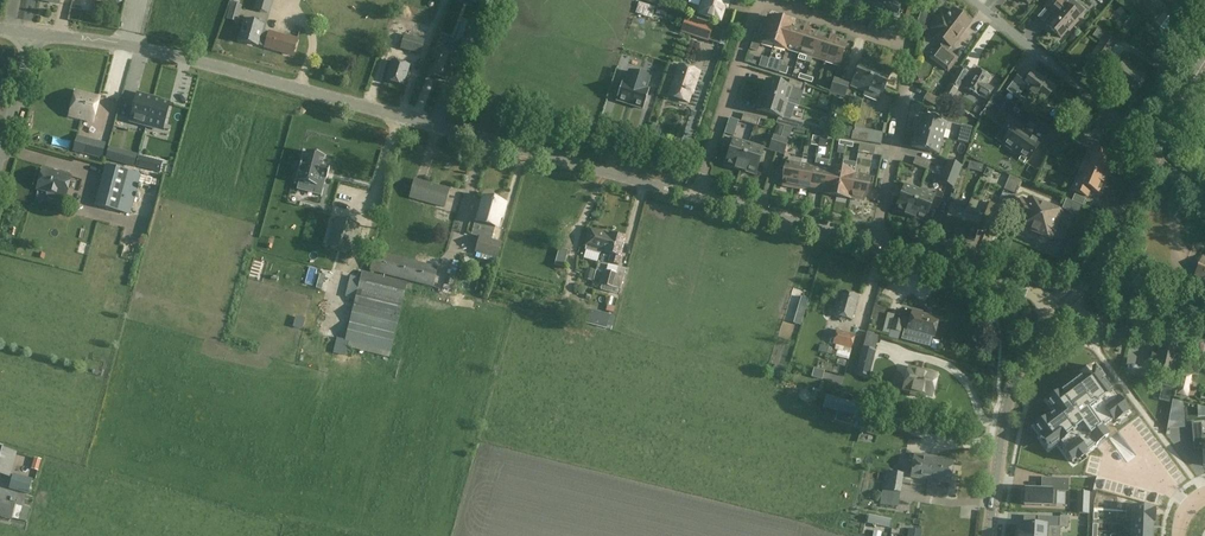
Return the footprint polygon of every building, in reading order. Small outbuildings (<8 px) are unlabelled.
[(474,11),(478,0),(471,0),(468,9),(474,11)] [(699,13),(711,17),(712,19),(717,21),(718,20),(720,20),(726,1),(728,2),(729,0),(702,0),(700,6),(701,6),(699,13)] [(839,1),(873,11),(877,0),(839,0),(839,1)] [(877,0),(873,11),(889,16),(892,5),(877,0)] [(1047,26),(1054,32),(1054,35),(1057,35),(1061,38),(1067,31),(1069,32),(1078,21),(1077,20),(1080,17),(1065,4),(1065,5),(1060,0),(1051,0),(1044,8),(1054,17),(1047,26)] [(1115,9),(1117,0),(1108,0),(1106,7),(1115,9)] [(1139,13),(1150,0),(1124,0),(1124,1),(1139,13)] [(660,5),(659,10),(676,14),(677,10),(660,5)] [(947,52),(970,22),(952,9),(945,18),(941,16),(931,29),(934,32),(932,34),(941,41),(928,59),(945,71),(955,58),(947,52)] [(1170,12),(1159,29),(1165,32),(1175,15),(1170,12)] [(773,45),(781,21),(768,16),(764,29),(763,29),(764,30),(762,36),(761,36),(761,37),(754,35),(750,49),(757,51),(760,41),(773,45)] [(713,26),(686,18),(682,32),(719,44),(724,30),(712,26),(713,26)] [(257,46),(257,44),(262,30),(263,26),(245,21),(239,41),(257,46)] [(795,25),(781,21),(773,45),(787,49),(794,26),(795,25)] [(478,31),(472,29),(474,26),(463,22),(455,43),(460,45),(459,48),(469,52),(478,31)] [(419,39),(421,31),(401,25),(398,33),(419,39)] [(807,30),(794,26),(787,49),(800,53),(807,30)] [(262,30),(257,44),(265,46),(265,47),(293,56),(298,39),(286,36),(286,37),(262,30)] [(820,34),(807,30),(800,53),(807,56),(805,61),(810,63),(812,57),(813,57),(820,34)] [(658,33),(654,46),(668,49),(671,36),(658,33)] [(820,34),(813,57),(825,62),(833,38),(820,34)] [(404,35),(400,49),(419,55),(424,41),(404,35)] [(846,42),(833,38),(825,62),(838,66),(846,42)] [(459,57),(446,52),(449,44),(444,42),(432,74),(450,81),(459,57)] [(404,86),(410,66),(392,61),(386,81),(404,86)] [(851,86),(865,92),(876,67),(861,61),(851,86)] [(1123,62),(1110,81),(1133,96),(1146,77),(1123,62)] [(669,97),(688,103),(693,89),(694,90),(700,72),(679,66),(669,97)] [(781,68),(779,73),(786,75),(787,71),(788,68),(782,66),(781,68)] [(795,67),(794,72),(808,76),(810,71),(795,67)] [(865,92),(863,95),(876,101),(878,97),(880,98),(890,73),(876,67),(865,92)] [(958,90),(968,72),(959,67),(941,98),(948,102),(956,89),(958,90)] [(965,88),(979,96),(986,100),(993,89),(986,84),(990,77),(976,69),(965,88)] [(622,81),(616,100),(629,105),(639,74),(631,72),(627,83),(622,81)] [(1055,88),(1045,80),(1044,81),(1033,72),(1026,81),(1019,75),(1007,91),(1017,98),(1024,89),(1043,103),(1055,88)] [(639,74),(629,105),(643,109),(649,90),(643,88),(647,77),(639,74)] [(834,78),(830,93),(844,97),(849,83),(834,78)] [(761,95),(787,103),(792,89),(802,92),(805,85),(790,80),(788,87),(766,80),(761,95)] [(97,97),(85,94),(77,92),(71,115),(91,120),(97,97)] [(924,100),(937,107),(941,100),(927,93),(924,100)] [(146,125),(153,99),(137,95),(130,120),(146,125)] [(787,103),(761,95),(757,110),(779,117),(777,124),(791,128),(793,121),(783,118),(787,103)] [(153,99),(146,125),(162,129),(169,104),(153,99)] [(123,112),(123,104),(115,104),(115,111),(123,112)] [(759,118),(744,113),(742,121),(756,126),(759,118)] [(1023,132),(1029,124),(1013,114),(1003,128),(1009,133),(1002,143),(1028,161),(1040,143),(1023,132)] [(915,131),(942,138),(946,123),(919,116),(915,131)] [(1060,127),(1061,127),(1076,121),(1069,116),(1060,127)] [(1099,128),(1075,137),(1099,147),(1103,137),(1099,128)] [(942,138),(915,131),(911,146),(938,153),(942,138)] [(853,132),(851,139),(866,142),(868,134),(853,132)] [(966,143),(968,135),(958,133),(956,141),(966,143)] [(788,140),(773,136),(769,150),(783,155),(788,140)] [(818,146),(819,137),(812,136),(811,145),(818,146)] [(826,139),(819,137),(818,146),(825,148),(826,139)] [(88,139),(84,154),(102,159),(106,144),(88,139)] [(740,170),(748,143),(733,139),(725,165),(740,170)] [(748,143),(740,170),(755,174),(763,148),(748,143)] [(859,144),(858,152),(873,155),(874,147),(859,144)] [(110,147),(107,159),(121,163),(124,151),(110,147)] [(1081,168),(1106,179),(1112,165),(1100,160),(1103,153),(1105,154),(1106,154),(1090,147),(1081,168)] [(324,156),(306,151),(303,162),(301,161),(299,171),(301,171),(297,185),(314,189),(313,195),(321,197),(326,178),(327,178),(329,168),(321,166),(324,156)] [(140,156),(137,167),(147,169),(150,159),(140,156)] [(913,164),(927,170),(930,162),(916,157),(913,164)] [(796,188),(801,160),(789,158),(788,162),(787,161),(783,186),(796,188)] [(801,160),(796,188),(810,191),(814,166),(805,165),(806,161),(801,160)] [(961,166),(947,161),(939,182),(953,187),(961,166)] [(140,175),(106,166),(96,205),(130,214),(140,175)] [(814,166),(810,191),(823,193),(827,169),(814,166)] [(1106,179),(1081,168),(1072,190),(1087,196),(1087,195),(1085,194),(1088,188),(1100,193),(1106,179)] [(38,190),(45,192),(47,197),(49,200),(60,202),(63,200),(65,196),(70,176),(43,169),(38,190)] [(827,169),(823,193),(836,196),(841,171),(827,169)] [(841,171),(836,196),(850,198),(854,174),(841,171)] [(854,174),(850,198),(863,200),(868,176),(854,174)] [(448,180),(428,175),(425,187),(423,186),(421,195),(423,195),(420,204),(438,209),(438,211),(450,214),(455,199),(443,196),(448,180)] [(1021,181),(1010,177),(1003,190),(1015,195),(1021,181)] [(910,216),(919,190),(905,185),(895,210),(910,216)] [(919,190),(910,216),(924,221),(934,196),(919,190)] [(487,198),(486,199),(484,198),(478,221),(483,222),(475,251),(497,257),(501,242),(491,239),(498,215),(501,216),(504,205),(501,204),(501,203),(493,201),(493,199),(493,197),(492,196),(490,195),(488,196),(487,198)] [(1087,199),(1076,195),(1074,202),(1084,206),(1087,199)] [(1019,223),(1017,226),(1039,235),(1040,237),(1043,238),(1045,238),(1050,240),(1052,235),(1055,234),(1057,229),(1056,226),(1062,213),(1029,199),(1027,202),(1021,199),(1012,220),(1019,223)] [(991,220),(997,206),(990,203),(984,217),(991,220)] [(943,234),(958,238),(965,212),(965,211),(951,207),(943,234)] [(965,212),(958,238),(973,242),(980,216),(979,215),(979,212),(966,208),(965,211),(965,212)] [(345,248),(354,214),(342,210),(340,216),(336,215),(332,231),(336,232),(332,245),(345,248)] [(602,251),(606,253),(611,235),(591,230),(586,247),(587,247),(586,251),(601,255),(602,251)] [(611,235),(606,253),(606,254),(612,255),(610,263),(619,265),(622,257),(621,257),(625,239),(611,235)] [(435,254),(411,249),(410,254),(383,248),(381,256),(372,254),(369,266),(430,279),(435,254)] [(554,265),(563,268),(568,251),(559,248),(554,265)] [(1204,256),(1196,260),(1193,268),(1195,277),(1204,281),(1204,256)] [(606,272),(602,285),(613,288),(620,290),(626,270),(617,268),(616,274),(606,272)] [(592,281),(594,271),(587,269),(584,279),(592,281)] [(390,353),(406,284),(361,273),(360,280),(353,278),(349,300),(355,301),(345,342),(390,353)] [(857,295),(840,291),(833,315),(850,320),(857,295)] [(796,296),(793,305),(799,307),(802,298),(796,296)] [(614,306),(607,304),(605,312),(612,314),(614,306)] [(797,317),(799,310),(791,308),(789,314),(797,317)] [(913,310),(908,329),(905,328),(902,339),(928,346),(931,336),(933,336),(938,320),(921,315),(922,312),(913,310)] [(588,312),(585,324),(609,330),(612,318),(588,312)] [(893,320),(894,315),(888,313),(883,331),(890,333),(891,330),(900,332),(903,323),(893,320)] [(839,331),(835,344),(854,349),(858,336),(839,331)] [(1150,360),(1155,361),(1154,368),(1172,372),(1177,348),(1158,344),(1157,353),(1152,352),(1150,360)] [(874,351),(862,348),(859,361),(871,364),(874,351)] [(1104,379),(1095,367),(1071,383),(1060,391),(1064,397),(1038,414),(1046,426),(1048,425),(1062,446),(1060,447),(1070,460),(1117,426),(1111,417),(1120,410),(1121,412),(1132,403),(1116,382),(1108,389),(1102,381),(1104,379)] [(936,375),(909,368),(903,389),(931,396),(936,375)] [(1180,373),(1177,385),(1175,394),(1187,397),(1189,388),(1188,388),(1191,375),(1180,373)] [(828,381),(838,383),(840,377),(830,374),(828,381)] [(840,424),(850,427),(855,406),(831,400),(830,408),(843,412),(840,424)] [(1172,400),(1168,418),(1183,417),(1182,403),(1182,402),(1173,400),(1172,400)] [(862,420),(860,429),(859,432),(878,438),(882,426),(862,420)] [(1204,466),(1204,436),(1202,437),(1201,423),(1191,424),(1193,450),(1202,449),(1203,466),(1204,466)] [(882,425),(881,432),(898,435),(897,442),(906,443),(908,429),(882,425)] [(10,478),(16,453),(0,449),(0,475),(10,478)] [(35,463),(37,452),(30,450),(28,461),(35,463)] [(910,478),(929,481),(931,471),(936,470),(938,458),(913,454),(910,478)] [(931,471),(929,481),(949,484),(953,460),(938,458),(936,470),(931,471)] [(897,507),(903,474),(885,471),(880,504),(897,507)] [(9,489),(28,494),(28,492),(31,492),(35,480),(12,475),(9,489)] [(1022,492),(1022,502),(1024,502),(1024,505),(1056,506),(1056,490),(1024,489),(1024,492),(1022,492)] [(1089,514),(1089,503),(1089,492),(1078,492),(1077,503),(1077,514),(1089,514)] [(0,500),(0,517),(11,520),(11,518),(26,522),(29,508),(23,507),(22,507),(15,506),(15,504),(0,500)] [(1127,509),(1126,521),(1149,522),(1150,509),(1127,509)] [(867,515),(866,523),(889,528),(890,519),(867,515)] [(1018,535),(1059,535),(1059,528),(1060,518),(1037,517),(1037,525),(1023,525),(1020,525),(1020,533),(1018,533),(1018,535)] [(1127,523),(1127,532),(1149,532),(1150,523),(1127,523)]
